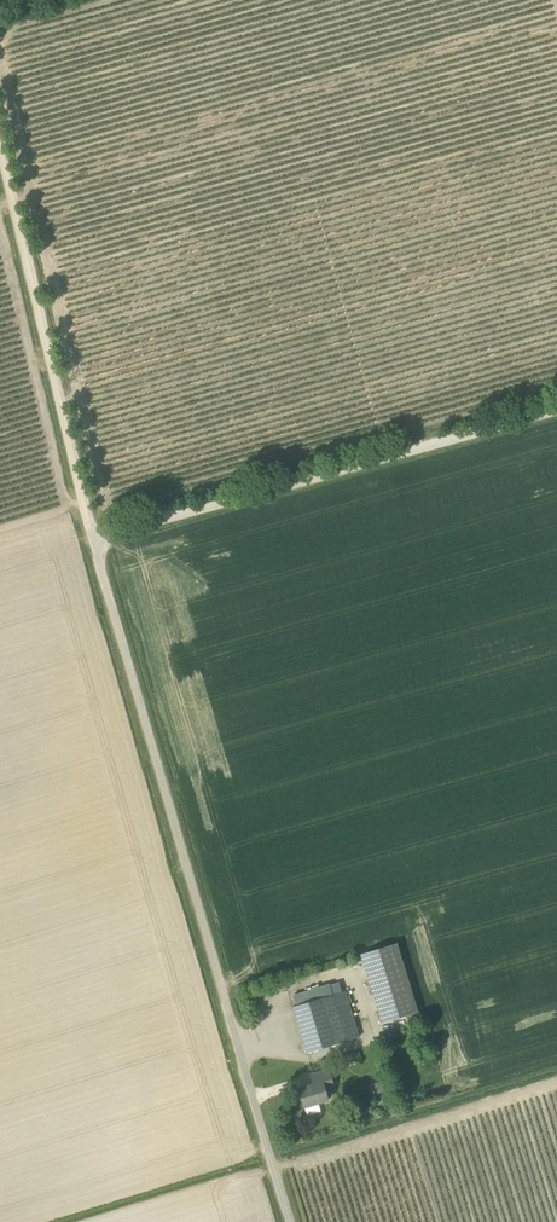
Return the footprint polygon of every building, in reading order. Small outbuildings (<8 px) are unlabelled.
[(381,1023),(419,1011),(398,943),(360,955),(381,1023)] [(332,995),(329,985),(292,996),(295,1006),(332,995)] [(293,1007),(307,1053),(356,1038),(342,992),(332,995),(295,1006),(293,1007)] [(299,1088),(305,1107),(329,1100),(325,1087),(334,1084),(329,1069),(311,1074),(314,1084),(299,1088)] [(387,1081),(380,1082),(382,1094),(390,1092),(387,1081)]
